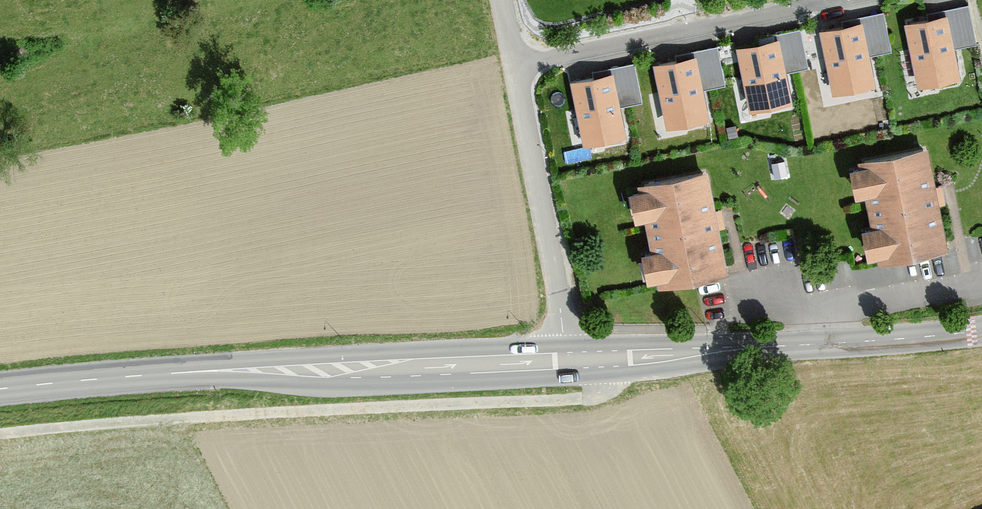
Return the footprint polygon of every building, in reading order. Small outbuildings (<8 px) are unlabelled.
[(967,4),(928,12),(929,19),(905,24),(918,89),(960,80),(953,48),(975,44),(967,4)] [(883,14),(844,22),(845,29),(821,34),(834,98),(876,90),(869,58),(891,53),(883,14)] [(800,30),(760,38),(762,45),(737,50),(750,115),(792,106),(786,74),(808,70),(800,30)] [(717,48),(677,55),(678,63),(654,67),(667,132),(709,124),(703,91),(724,87),(717,48)] [(634,65),(595,73),(596,80),(572,85),(585,150),(627,141),(620,109),(642,105),(634,65)] [(954,249),(932,145),(867,158),(869,164),(857,167),(863,197),(871,195),(877,224),(869,225),(875,256),(885,254),(887,263),(954,249)] [(734,273),(712,169),(647,182),(649,188),(637,191),(643,221),(651,219),(657,248),(649,249),(655,280),(665,278),(667,287),(734,273)]
